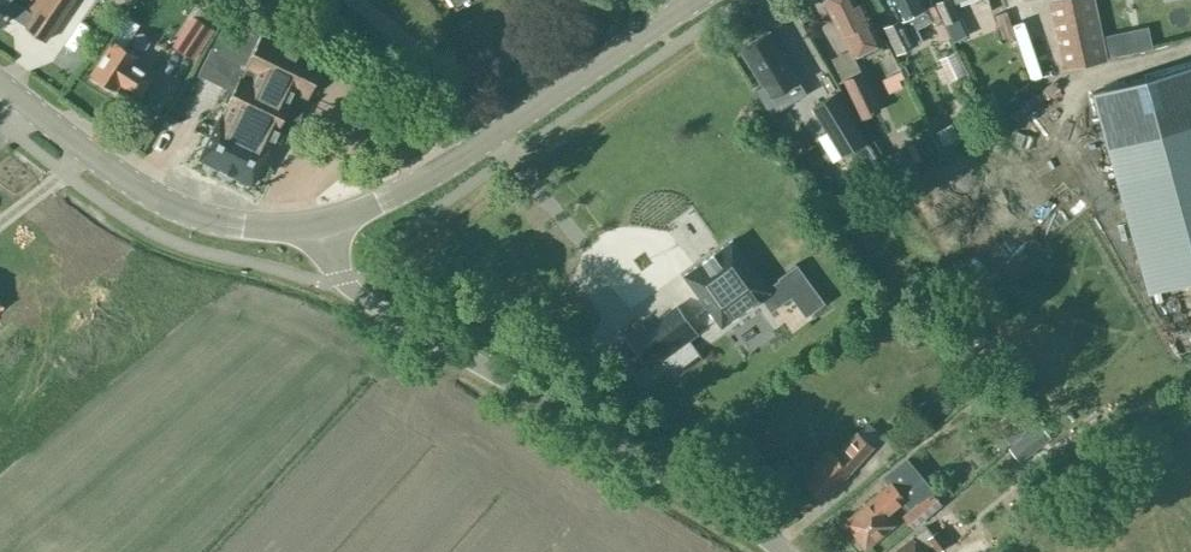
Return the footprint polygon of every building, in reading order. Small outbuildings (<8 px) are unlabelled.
[(1,24),(2,23),(10,11),(17,17),(16,19),(25,25),(24,25),(45,40),(73,0),(29,0),(25,6),(17,1),(17,0),(0,0),(0,24),(1,24)] [(857,3),(856,0),(824,0),(841,35),(843,35),(852,54),(881,41),(862,1),(857,3)] [(926,6),(922,0),(891,0),(895,8),(896,8),(901,18),(884,26),(897,52),(921,40),(915,28),(932,20),(925,7),(926,6)] [(950,35),(964,28),(950,0),(936,0),(933,1),(950,35)] [(1062,67),(1106,57),(1093,0),(1047,0),(1062,67)] [(196,16),(209,25),(219,9),(207,1),(196,16)] [(1008,12),(1017,37),(1031,32),(1022,7),(1021,2),(1006,6),(1008,12)] [(993,13),(1002,39),(1014,35),(1005,9),(993,13)] [(210,45),(196,73),(234,91),(222,115),(220,114),(200,157),(221,167),(221,168),(231,172),(253,182),(268,151),(279,129),(285,132),(289,134),(324,63),(228,15),(212,46),(210,45)] [(128,18),(91,73),(99,78),(97,80),(114,91),(120,82),(140,96),(155,74),(134,60),(138,54),(123,44),(137,24),(128,18)] [(181,37),(200,42),(205,25),(186,20),(181,37)] [(1147,26),(1118,32),(1123,56),(1145,52),(1151,50),(1147,26)] [(769,30),(741,47),(763,84),(770,96),(798,79),(791,68),(769,30)] [(938,57),(949,79),(963,72),(952,51),(938,57)] [(1090,91),(1145,290),(1190,277),(1190,63),(1090,91)] [(844,80),(862,116),(880,108),(862,71),(844,80)] [(865,144),(835,94),(809,109),(839,159),(865,144)] [(954,107),(962,124),(985,113),(977,96),(954,107)] [(934,130),(942,145),(958,137),(951,122),(934,130)] [(905,146),(888,154),(899,176),(916,167),(905,146)] [(767,287),(731,239),(684,274),(721,325),(760,296),(771,311),(791,296),(805,316),(825,302),(796,262),(776,277),(778,279),(767,287)] [(3,306),(0,303),(0,331),(12,321),(1,308),(3,306)] [(646,328),(642,323),(625,336),(649,368),(696,333),(677,306),(646,328)] [(1022,405),(993,425),(1006,442),(1034,421),(1022,405)] [(836,484),(851,468),(850,468),(868,449),(854,436),(836,455),(829,448),(814,464),(817,466),(803,481),(821,497),(834,482),(836,484)] [(885,513),(900,500),(907,508),(900,514),(912,528),(943,502),(935,493),(937,491),(906,454),(880,477),(888,485),(873,498),(872,497),(843,521),(865,547),(894,523),(885,513)] [(963,551),(936,516),(935,517),(937,519),(893,551),(962,551),(963,551)]
